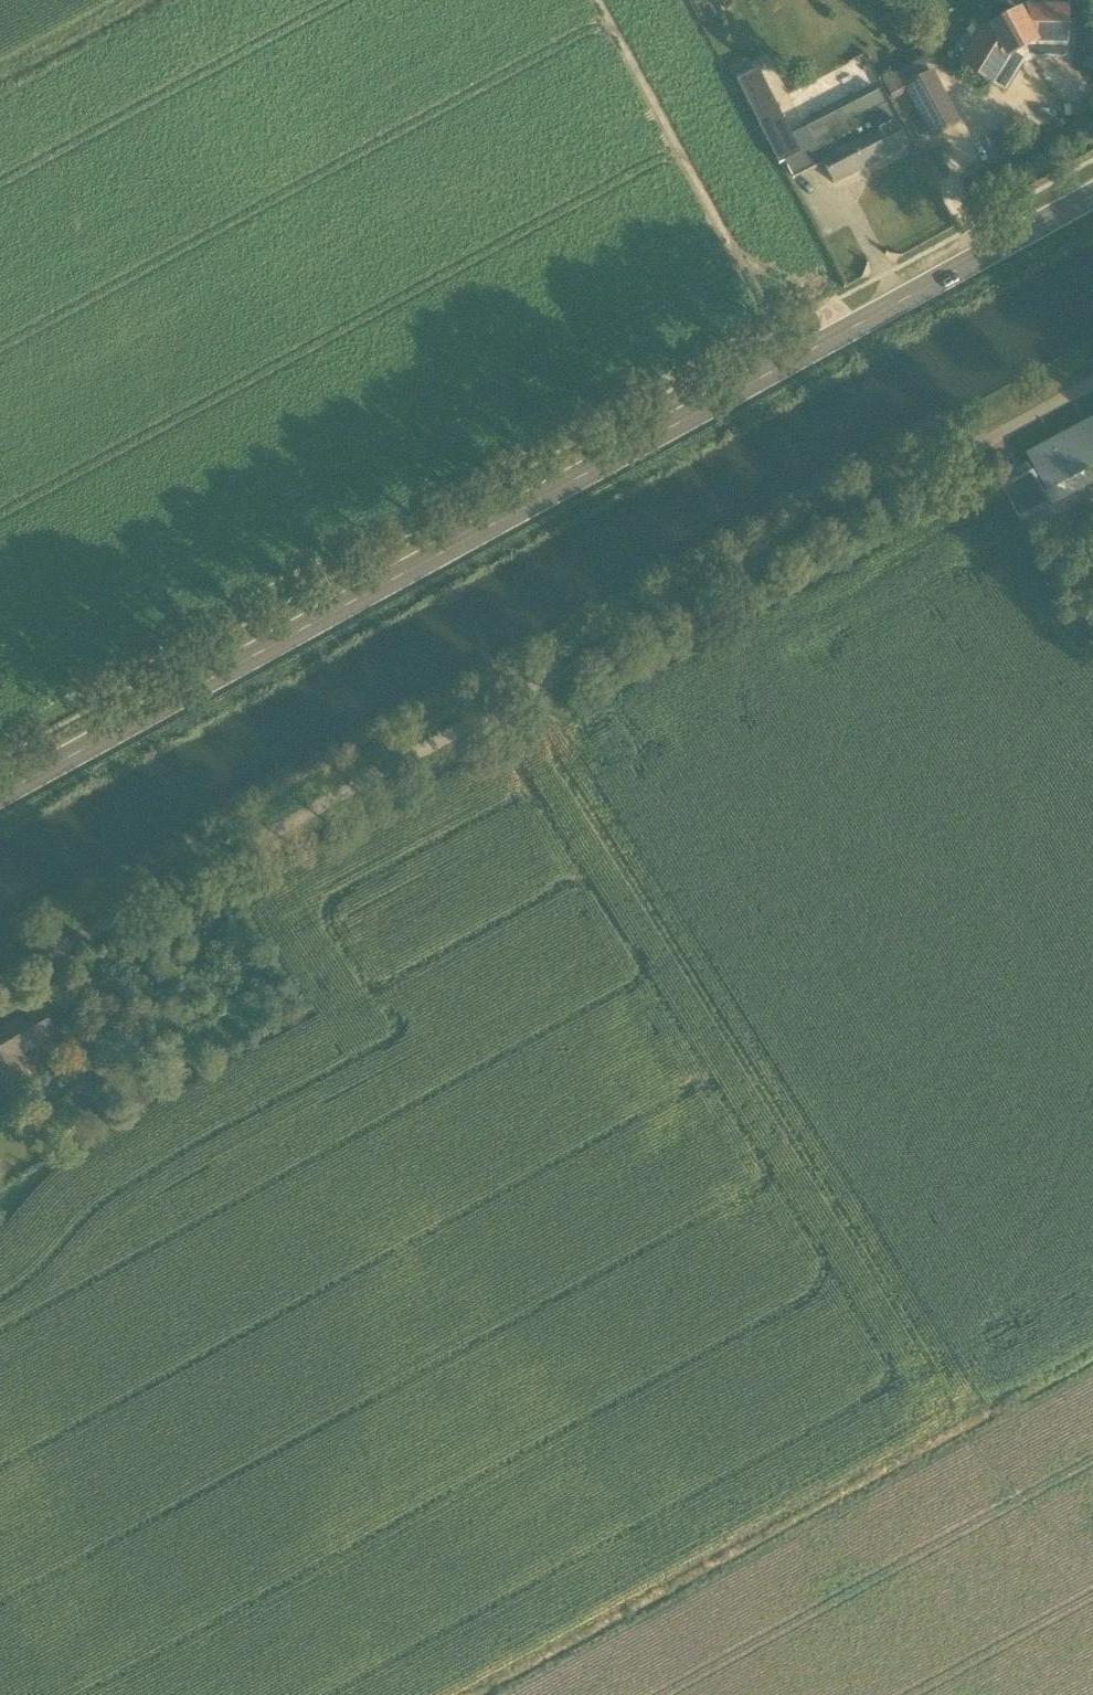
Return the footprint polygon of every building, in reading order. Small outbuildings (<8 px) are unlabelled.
[(1027,9),(985,32),(964,66),(1006,91),(1021,65),(1035,58),(1065,58),(1066,10),(1027,9)] [(801,155),(787,126),(759,71),(738,82),(780,166),(801,155)] [(907,88),(933,136),(957,122),(931,75),(907,88)] [(850,129),(833,138),(815,148),(833,184),(908,146),(886,105),(848,126),(850,129)] [(1032,456),(1050,490),(1092,467),(1092,423),(1032,456)] [(1003,481),(1023,519),(1049,505),(1043,494),(1032,473),(1029,467),(1003,481)] [(10,1102),(33,1088),(16,1058),(55,1036),(40,1010),(0,1032),(0,1084),(10,1102)]
